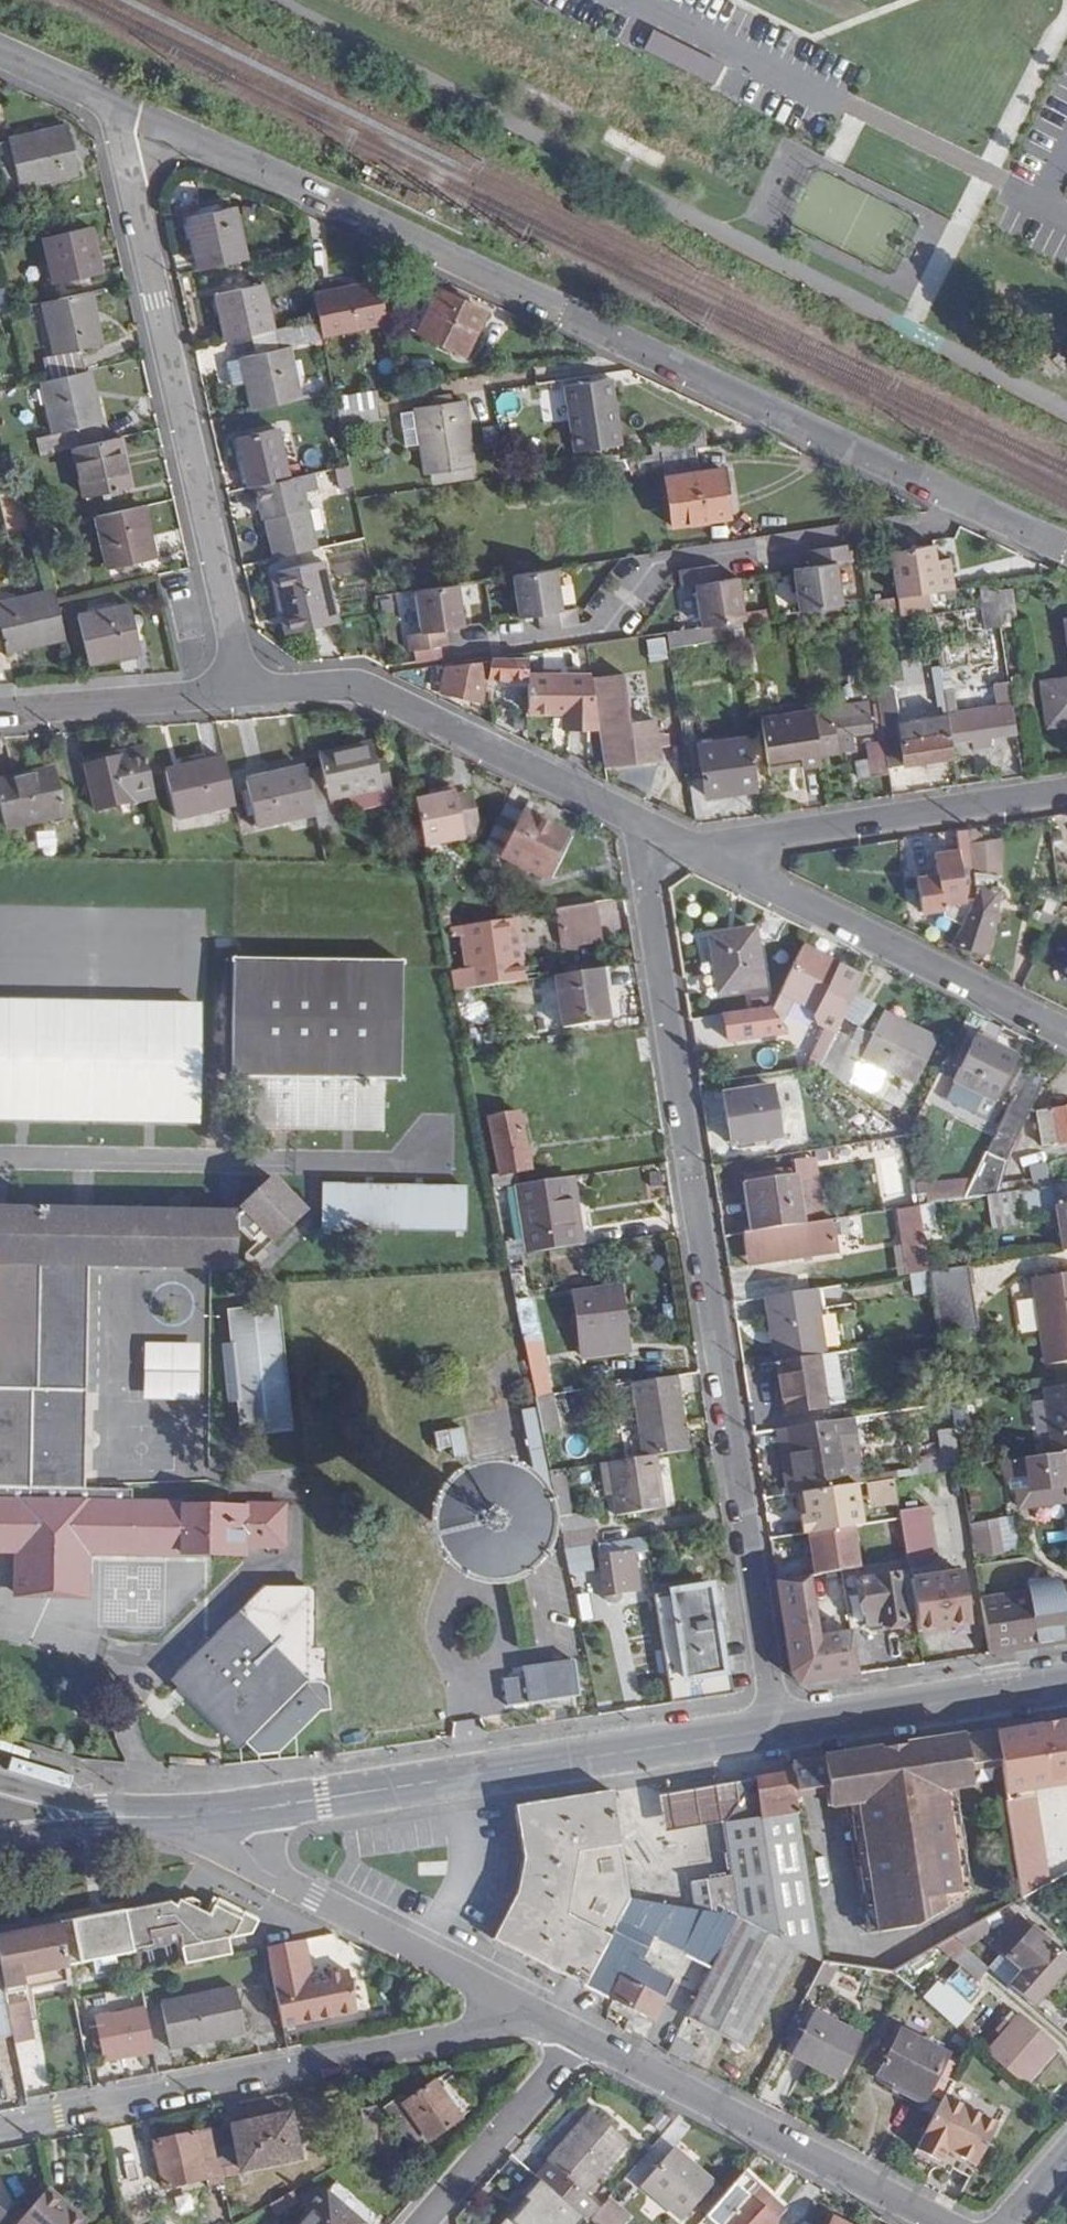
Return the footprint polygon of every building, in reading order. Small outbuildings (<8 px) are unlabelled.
[(652,31),(644,50),(717,80),(725,60),(652,31)] [(72,123),(0,138),(0,145),(8,182),(82,168),(72,123)] [(235,200),(188,209),(200,264),(247,253),(235,200)] [(103,268),(94,223),(47,232),(56,277),(103,268)] [(321,313),(325,332),(391,319),(383,276),(316,289),(321,313)] [(263,278),(218,287),(228,333),(252,328),(273,324),(263,278)] [(470,346),(490,304),(443,281),(422,323),(470,346)] [(0,284),(0,307),(9,305),(4,283),(0,284)] [(58,349),(50,350),(56,377),(90,370),(85,344),(104,340),(92,286),(46,296),(58,349)] [(302,395),(290,340),(325,333),(325,332),(321,313),(276,323),(280,342),(256,348),(242,351),(243,354),(249,379),(254,405),(302,395)] [(273,324),(252,328),(256,348),(280,342),(276,323),(273,324)] [(243,354),(227,358),(232,383),(249,379),(243,354)] [(90,370),(56,377),(47,379),(59,431),(39,435),(42,453),(77,445),(108,438),(93,370),(90,370)] [(623,439),(614,373),(565,381),(576,445),(623,439)] [(379,384),(336,388),(342,418),(382,412),(379,384)] [(473,461),(464,396),(418,402),(418,406),(423,439),(427,468),(473,461)] [(418,406),(401,408),(406,441),(423,439),(418,406)] [(238,433),(249,482),(256,480),(289,472),(278,424),(238,433)] [(89,494),(132,483),(122,434),(108,438),(77,445),(89,494)] [(664,465),(665,473),(700,468),(696,441),(661,447),(664,465)] [(661,447),(629,452),(632,470),(664,465),(661,447)] [(350,459),(317,466),(321,486),(354,479),(350,459)] [(722,465),(700,468),(665,473),(672,520),(729,513),(722,465)] [(289,472),(256,480),(260,495),(304,484),(300,469),(289,472)] [(267,512),(276,551),(313,543),(316,542),(304,484),(260,495),(264,513),(267,512)] [(2,495),(5,526),(21,524),(17,493),(2,495)] [(156,551),(144,498),(98,508),(111,560),(156,551)] [(894,530),(904,591),(930,587),(959,582),(955,552),(943,553),(939,536),(921,539),(919,526),(894,530)] [(815,560),(795,563),(802,607),(845,600),(839,555),(855,553),(852,538),(812,543),(815,560)] [(283,563),(273,566),(286,626),(336,615),(323,554),(316,556),(313,543),(280,551),(283,563)] [(681,581),(695,579),(701,622),(734,617),(745,616),(738,572),(720,574),(716,559),(679,565),(681,581)] [(566,606),(558,562),(513,569),(520,614),(539,611),(542,627),(581,621),(578,605),(566,606)] [(465,623),(458,578),(415,585),(423,628),(410,631),(412,647),(417,647),(440,643),(449,641),(446,625),(465,623)] [(1001,621),(994,578),(979,580),(985,623),(1001,621)] [(7,644),(67,631),(60,593),(57,584),(0,595),(0,608),(7,644)] [(904,591),(864,597),(866,608),(931,599),(930,587),(904,591)] [(142,642),(132,597),(79,607),(88,652),(142,642)] [(802,607),(798,607),(801,619),(866,610),(866,608),(864,597),(845,600),(802,607)] [(701,622),(667,627),(669,642),(735,631),(734,617),(701,622)] [(665,634),(646,637),(650,661),(669,657),(665,634)] [(440,643),(417,647),(419,657),(441,654),(440,643)] [(467,671),(469,657),(448,660),(443,684),(479,694),(479,679),(479,672),(467,671)] [(527,673),(528,660),(469,657),(467,671),(479,672),(481,670),(527,674),(527,673)] [(847,679),(843,680),(845,692),(872,688),(868,662),(845,666),(847,679)] [(659,751),(653,713),(630,717),(624,668),(592,673),(599,716),(600,722),(605,760),(659,751)] [(528,669),(528,699),(565,700),(565,716),(599,716),(592,673),(592,670),(528,669)] [(1044,675),(1050,717),(1066,715),(1066,671),(1044,675)] [(961,700),(958,685),(944,686),(947,709),(951,736),(974,733),(974,741),(993,739),(992,730),(1017,727),(1009,676),(994,679),(997,697),(961,700)] [(866,695),(832,699),(834,710),(868,706),(866,695)] [(879,703),(884,735),(885,742),(888,759),(905,757),(953,750),(952,750),(951,736),(947,709),(898,714),(896,702),(879,703)] [(870,724),(868,706),(834,710),(829,711),(828,704),(814,706),(818,736),(832,734),(834,744),(853,741),(851,727),(870,724)] [(800,751),(801,759),(822,756),(818,736),(814,706),(762,713),(767,755),(800,751)] [(724,780),(756,775),(750,733),(699,740),(707,791),(726,788),(724,780)] [(320,746),(323,759),(306,763),(316,805),(321,830),(338,827),(334,806),(331,791),(392,777),(386,751),(377,752),(373,734),(320,746)] [(888,759),(885,742),(884,735),(867,737),(871,770),(889,767),(888,759)] [(96,802),(154,789),(142,736),(84,749),(96,802)] [(176,806),(234,794),(223,748),(165,760),(176,806)] [(54,755),(0,767),(0,796),(5,818),(65,805),(54,755)] [(316,805),(306,763),(306,759),(247,772),(257,817),(316,805)] [(726,788),(758,784),(756,775),(724,780),(726,788)] [(438,785),(415,790),(424,836),(465,828),(464,820),(457,788),(455,776),(436,779),(438,785)] [(392,777),(331,791),(334,806),(395,792),(392,777)] [(473,784),(457,788),(464,820),(480,817),(473,784)] [(523,807),(506,798),(485,836),(486,840),(502,849),(523,807)] [(544,871),(566,830),(523,807),(502,849),(544,871)] [(960,845),(962,853),(937,856),(939,871),(918,873),(922,906),(955,903),(953,892),(967,891),(965,874),(977,872),(972,837),(969,821),(957,823),(960,845)] [(1005,868),(1000,833),(972,837),(977,872),(979,886),(970,901),(952,937),(989,944),(1000,882),(997,880),(999,868),(1005,868)] [(937,856),(962,853),(960,845),(936,848),(937,856)] [(970,901),(979,886),(977,872),(965,874),(967,891),(953,892),(955,903),(970,901)] [(601,919),(597,900),(557,907),(560,926),(601,919)] [(949,943),(952,937),(970,901),(955,903),(938,938),(949,943)] [(466,965),(451,967),(454,985),(523,974),(514,914),(452,924),(453,933),(460,932),(466,965)] [(601,919),(560,926),(563,944),(604,937),(601,919)] [(765,979),(756,923),(711,930),(719,985),(765,979)] [(453,933),(444,934),(451,967),(466,965),(460,932),(453,933)] [(841,961),(842,961),(804,942),(775,998),(726,1006),(729,1033),(785,1024),(783,1014),(798,989),(822,1000),(820,1005),(823,1013),(831,1017),(820,1041),(828,1046),(838,1024),(864,972),(841,961)] [(385,1130),(386,1079),(403,1080),(403,963),(394,963),(242,959),(235,959),(233,1076),(248,1076),(248,1127),(279,1128),(349,1130),(385,1130)] [(610,1014),(603,963),(556,969),(565,1021),(610,1014)] [(0,998),(0,1121),(202,1125),(204,1001),(0,998)] [(853,1032),(838,1024),(828,1046),(822,1058),(848,1079),(864,1049),(919,1076),(940,1034),(885,1007),(874,1028),(859,1022),(853,1032)] [(977,1027),(952,1075),(995,1097),(1020,1048),(977,1027)] [(820,1041),(810,1060),(822,1058),(828,1046),(820,1041)] [(1006,1154),(1041,1081),(1023,1072),(974,1171),(963,1194),(990,1189),(999,1188),(1006,1154)] [(780,1075),(783,1142),(804,1141),(800,1074),(780,1075)] [(780,1130),(773,1080),(723,1088),(731,1138),(780,1130)] [(1043,1107),(1048,1140),(1066,1137),(1066,1104),(1043,1107)] [(489,1114),(498,1169),(489,1171),(493,1184),(517,1180),(517,1179),(515,1167),(530,1165),(520,1109),(489,1114)] [(795,1168),(746,1176),(754,1225),(802,1218),(801,1208),(796,1175),(795,1168)] [(819,1171),(796,1175),(801,1208),(824,1205),(819,1171)] [(974,1171),(916,1176),(919,1200),(936,1197),(963,1194),(974,1171)] [(577,1241),(567,1172),(517,1179),(527,1248),(577,1241)] [(240,1214),(237,1214),(237,1230),(242,1230),(253,1242),(264,1231),(275,1242),(308,1209),(274,1174),(240,1208),(244,1211),(240,1214)] [(999,1188),(990,1189),(993,1210),(1025,1205),(1027,1213),(1059,1207),(1065,1244),(1066,1243),(1066,1189),(1057,1191),(1055,1179),(999,1188)] [(467,1230),(467,1186),(323,1184),(322,1227),(467,1230)] [(925,1236),(943,1235),(936,1197),(919,1200),(924,1228),(925,1236)] [(919,1200),(898,1203),(902,1231),(924,1228),(919,1200)] [(88,1391),(88,1379),(89,1290),(90,1277),(90,1267),(211,1270),(236,1270),(237,1230),(237,1214),(237,1210),(83,1207),(2,1206),(0,1206),(0,1389),(88,1391)] [(740,1228),(743,1249),(761,1246),(763,1258),(836,1246),(831,1213),(802,1218),(754,1225),(740,1228)] [(924,1228),(902,1231),(908,1267),(930,1264),(925,1236),(924,1228)] [(763,1258),(761,1246),(743,1249),(745,1260),(763,1258)] [(968,1259),(930,1264),(940,1331),(979,1324),(968,1259)] [(1031,1271),(1037,1315),(1066,1310),(1066,1266),(1031,1271)] [(929,1272),(910,1274),(912,1295),(930,1294),(929,1272)] [(767,1290),(777,1356),(815,1350),(823,1349),(812,1282),(795,1285),(767,1290)] [(627,1347),(618,1285),(573,1291),(582,1353),(627,1347)] [(531,1378),(547,1376),(531,1293),(514,1295),(531,1378)] [(1034,1299),(1017,1301),(1021,1332),(1038,1329),(1034,1299)] [(281,1305),(228,1311),(241,1437),(294,1431),(281,1305)] [(1037,1315),(1043,1359),(1066,1355),(1066,1310),(1037,1315)] [(201,1343),(144,1342),(143,1400),(200,1401),(201,1343)] [(823,1349),(815,1350),(823,1401),(839,1399),(831,1347),(823,1349)] [(823,1401),(815,1350),(777,1356),(785,1406),(823,1401)] [(690,1443),(679,1370),(632,1377),(639,1421),(644,1450),(654,1449),(690,1443)] [(1044,1381),(1054,1446),(1062,1445),(1066,1444),(1066,1378),(1044,1381)] [(86,1488),(86,1482),(86,1475),(87,1403),(88,1391),(0,1389),(0,1555),(14,1555),(14,1567),(13,1598),(42,1599),(64,1599),(91,1599),(91,1569),(92,1555),(108,1556),(208,1557),(209,1501),(133,1499),(133,1489),(86,1488)] [(554,1390),(534,1393),(541,1429),(562,1425),(554,1390)] [(533,1406),(520,1408),(535,1483),(548,1480),(533,1406)] [(853,1410),(790,1420),(793,1434),(790,1436),(797,1485),(799,1484),(831,1480),(851,1477),(859,1476),(863,1476),(853,1410)] [(639,1421),(624,1423),(629,1453),(644,1450),(639,1421)] [(954,1421),(937,1423),(944,1463),(960,1460),(954,1421)] [(459,1422),(446,1424),(451,1452),(464,1449),(459,1422)] [(444,1425),(431,1427),(434,1444),(447,1442),(444,1425)] [(786,1487),(797,1485),(790,1436),(779,1437),(786,1487)] [(1066,1478),(1066,1444),(1062,1445),(1062,1449),(1028,1454),(1033,1483),(1066,1478)] [(615,1509),(662,1502),(654,1449),(644,1450),(629,1453),(607,1456),(612,1491),(615,1509)] [(607,1456),(600,1457),(605,1492),(612,1491),(607,1456)] [(566,1463),(548,1466),(554,1495),(557,1510),(572,1507),(566,1463)] [(467,1465),(454,1467),(460,1495),(473,1492),(467,1465)] [(896,1470),(868,1475),(873,1506),(901,1501),(896,1470)] [(851,1477),(831,1480),(837,1521),(855,1518),(865,1517),(859,1476),(851,1477)] [(1066,1493),(1066,1478),(1033,1483),(1035,1497),(1066,1493)] [(831,1480),(799,1484),(805,1526),(811,1525),(837,1521),(831,1480)] [(554,1495),(540,1498),(545,1526),(559,1523),(557,1510),(554,1495)] [(286,1549),(287,1502),(209,1501),(208,1557),(249,1557),(249,1548),(286,1549)] [(929,1501),(902,1505),(912,1574),(941,1570),(929,1501)] [(595,1539),(590,1504),(572,1507),(557,1510),(559,1523),(563,1544),(595,1539)] [(460,1523),(460,1531),(460,1534),(461,1539),(464,1543),(468,1548),(472,1550),(475,1551),(483,1553),(491,1551),(497,1548),(502,1542),(505,1534),(505,1525),(503,1519),(499,1513),(496,1510),(491,1508),(482,1506),(475,1507),(471,1509),(467,1512),(463,1517),(460,1523)] [(855,1518),(837,1521),(843,1562),(861,1560),(855,1518)] [(837,1521),(811,1525),(814,1550),(809,1550),(811,1567),(843,1562),(837,1521)] [(649,1545),(647,1530),(602,1537),(611,1587),(639,1583),(633,1548),(649,1545)] [(1003,1548),(1001,1533),(972,1536),(975,1552),(1003,1548)] [(796,1675),(859,1667),(843,1562),(811,1567),(777,1572),(792,1673),(796,1675)] [(971,1618),(964,1566),(941,1570),(912,1574),(920,1625),(971,1618)] [(1026,1574),(1028,1586),(981,1593),(989,1648),(1062,1636),(1052,1570),(1026,1574)] [(908,1622),(902,1576),(861,1582),(868,1625),(883,1623),(884,1625),(908,1622)] [(727,1689),(711,1583),(656,1591),(673,1697),(727,1689)] [(309,1649),(310,1589),(267,1589),(172,1682),(182,1693),(240,1750),(247,1742),(259,1755),(278,1753),(321,1711),(331,1709),(329,1688),(324,1684),(323,1649),(309,1649)] [(578,1688),(573,1657),(524,1664),(526,1672),(505,1675),(509,1699),(578,1688)] [(996,1724),(1005,1777),(1005,1778),(1066,1769),(1066,1713),(996,1724)] [(832,1802),(851,1799),(853,1810),(867,1809),(885,1928),(973,1908),(956,1805),(975,1802),(972,1782),(1005,1777),(996,1724),(913,1737),(905,1746),(885,1749),(876,1742),(857,1745),(823,1751),(832,1802)] [(799,1806),(832,1802),(823,1751),(791,1756),(794,1768),(799,1806)] [(724,1820),(732,1877),(690,1882),(694,1910),(736,1918),(799,1950),(823,1964),(799,1806),(794,1768),(756,1774),(659,1790),(664,1825),(727,1815),(728,1820),(724,1820)] [(515,1891),(491,1940),(561,1975),(581,1986),(625,1899),(611,1791),(512,1806),(521,1855),(515,1891)] [(1035,1795),(1008,1799),(1022,1891),(1047,1877),(1035,1795)] [(853,1810),(871,1931),(885,1928),(867,1809),(853,1810)] [(179,1905),(171,1902),(126,1911),(134,1951),(156,1946),(158,1959),(185,1954),(188,1964),(231,1955),(227,1941),(250,1936),(259,1920),(216,1897),(207,1912),(181,1900),(179,1905)] [(639,1964),(652,1939),(710,1968),(736,1918),(694,1910),(625,1899),(581,1986),(653,2023),(673,1982),(639,1964)] [(1017,1908),(993,1936),(1002,1944),(1024,1963),(1009,1980),(1028,1997),(1066,1953),(1017,1908)] [(135,1955),(134,1951),(126,1911),(60,1925),(69,1968),(135,1955)] [(978,1916),(952,1931),(964,1942),(985,1928),(978,1916)] [(799,1950),(736,1918),(710,1968),(686,2016),(747,2047),(799,1950)] [(6,1995),(72,1982),(69,1968),(60,1925),(0,1937),(0,1966),(6,1995)] [(267,1948),(273,1978),(285,2028),(358,2014),(351,1972),(307,1980),(299,1942),(267,1948)] [(979,1976),(989,1964),(986,1961),(964,1942),(953,1954),(979,1976)] [(1002,1944),(986,1961),(1009,1980),(1024,1963),(1002,1944)] [(823,1964),(813,1981),(826,1988),(837,1966),(823,1964)] [(964,1998),(937,1974),(921,1990),(949,2015),(964,1998)] [(246,2035),(236,1989),(163,2004),(173,2051),(246,2035)] [(27,2000),(8,2004),(15,2041),(35,2037),(27,2000)] [(839,2071),(861,2029),(814,2005),(792,2047),(839,2071)] [(995,2024),(1000,2030),(984,2046),(1021,2077),(1055,2039),(1020,2008),(1009,2019),(1004,2015),(995,2024)] [(95,2049),(103,2047),(107,2065),(156,2055),(147,2010),(97,2020),(99,2030),(91,2032),(95,2049)] [(924,2088),(945,2049),(898,2023),(877,2063),(924,2088)] [(28,2088),(52,2081),(38,2038),(14,2045),(28,2088)] [(402,2102),(398,2096),(383,2109),(415,2149),(472,2105),(444,2070),(402,2102)] [(976,2158),(998,2116),(943,2087),(914,2142),(939,2154),(946,2142),(976,2158)] [(381,2128),(376,2104),(359,2107),(363,2133),(381,2128)] [(547,2160),(550,2163),(538,2176),(586,2219),(590,2222),(603,2206),(583,2189),(627,2139),(591,2109),(547,2160)] [(300,2157),(292,2116),(213,2132),(220,2167),(241,2163),(242,2169),(300,2157)] [(384,2140),(381,2128),(363,2133),(366,2145),(384,2140)] [(162,2190),(202,2181),(209,2223),(211,2223),(232,2220),(224,2186),(220,2167),(213,2132),(153,2144),(162,2190)] [(686,2218),(717,2184),(678,2149),(647,2184),(686,2218)] [(624,2201),(646,2183),(635,2170),(614,2187),(624,2201)] [(538,2176),(536,2175),(521,2193),(526,2197),(503,2223),(582,2223),(586,2219),(538,2176)] [(785,2213),(742,2175),(704,2220),(709,2223),(775,2223),(785,2213)] [(66,2207),(48,2192),(19,2223),(76,2223),(61,2212),(66,2207)] [(300,2203),(292,2192),(268,2206),(275,2217),(300,2203)] [(362,2221),(331,2195),(316,2213),(313,2211),(302,2223),(359,2223),(362,2221)] [(611,2197),(603,2206),(590,2222),(592,2223),(627,2223),(633,2216),(611,2197)]
